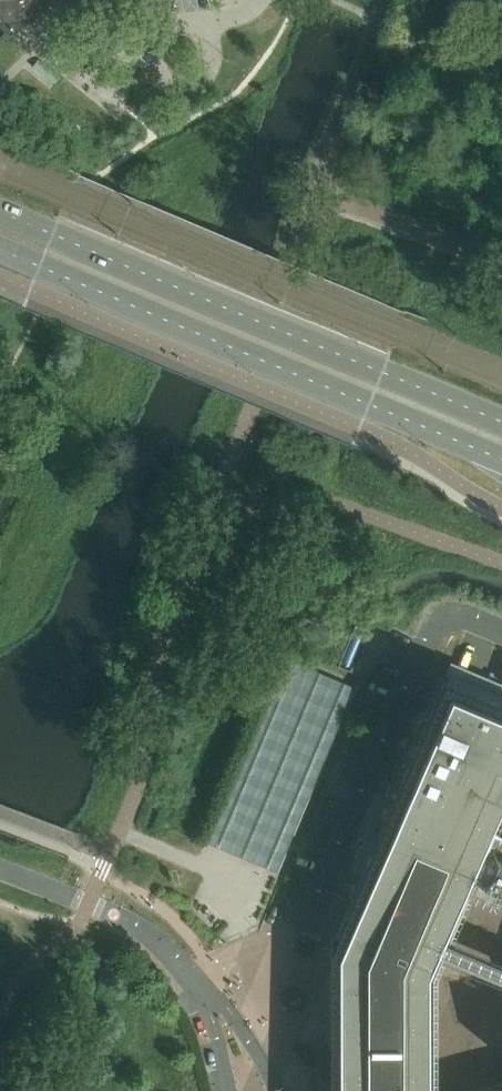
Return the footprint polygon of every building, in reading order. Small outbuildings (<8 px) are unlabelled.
[(5,31),(2,36),(7,40),(11,36),(12,36),(24,22),(23,21),(32,9),(33,10),(41,0),(0,0),(0,27),(5,31)] [(445,684),(444,683),(337,935),(330,932),(331,1090),(431,1090),(431,971),(445,936),(466,888),(490,898),(495,886),(501,888),(501,886),(501,857),(493,853),(493,854),(482,849),(491,829),(501,834),(501,708),(445,684)]
